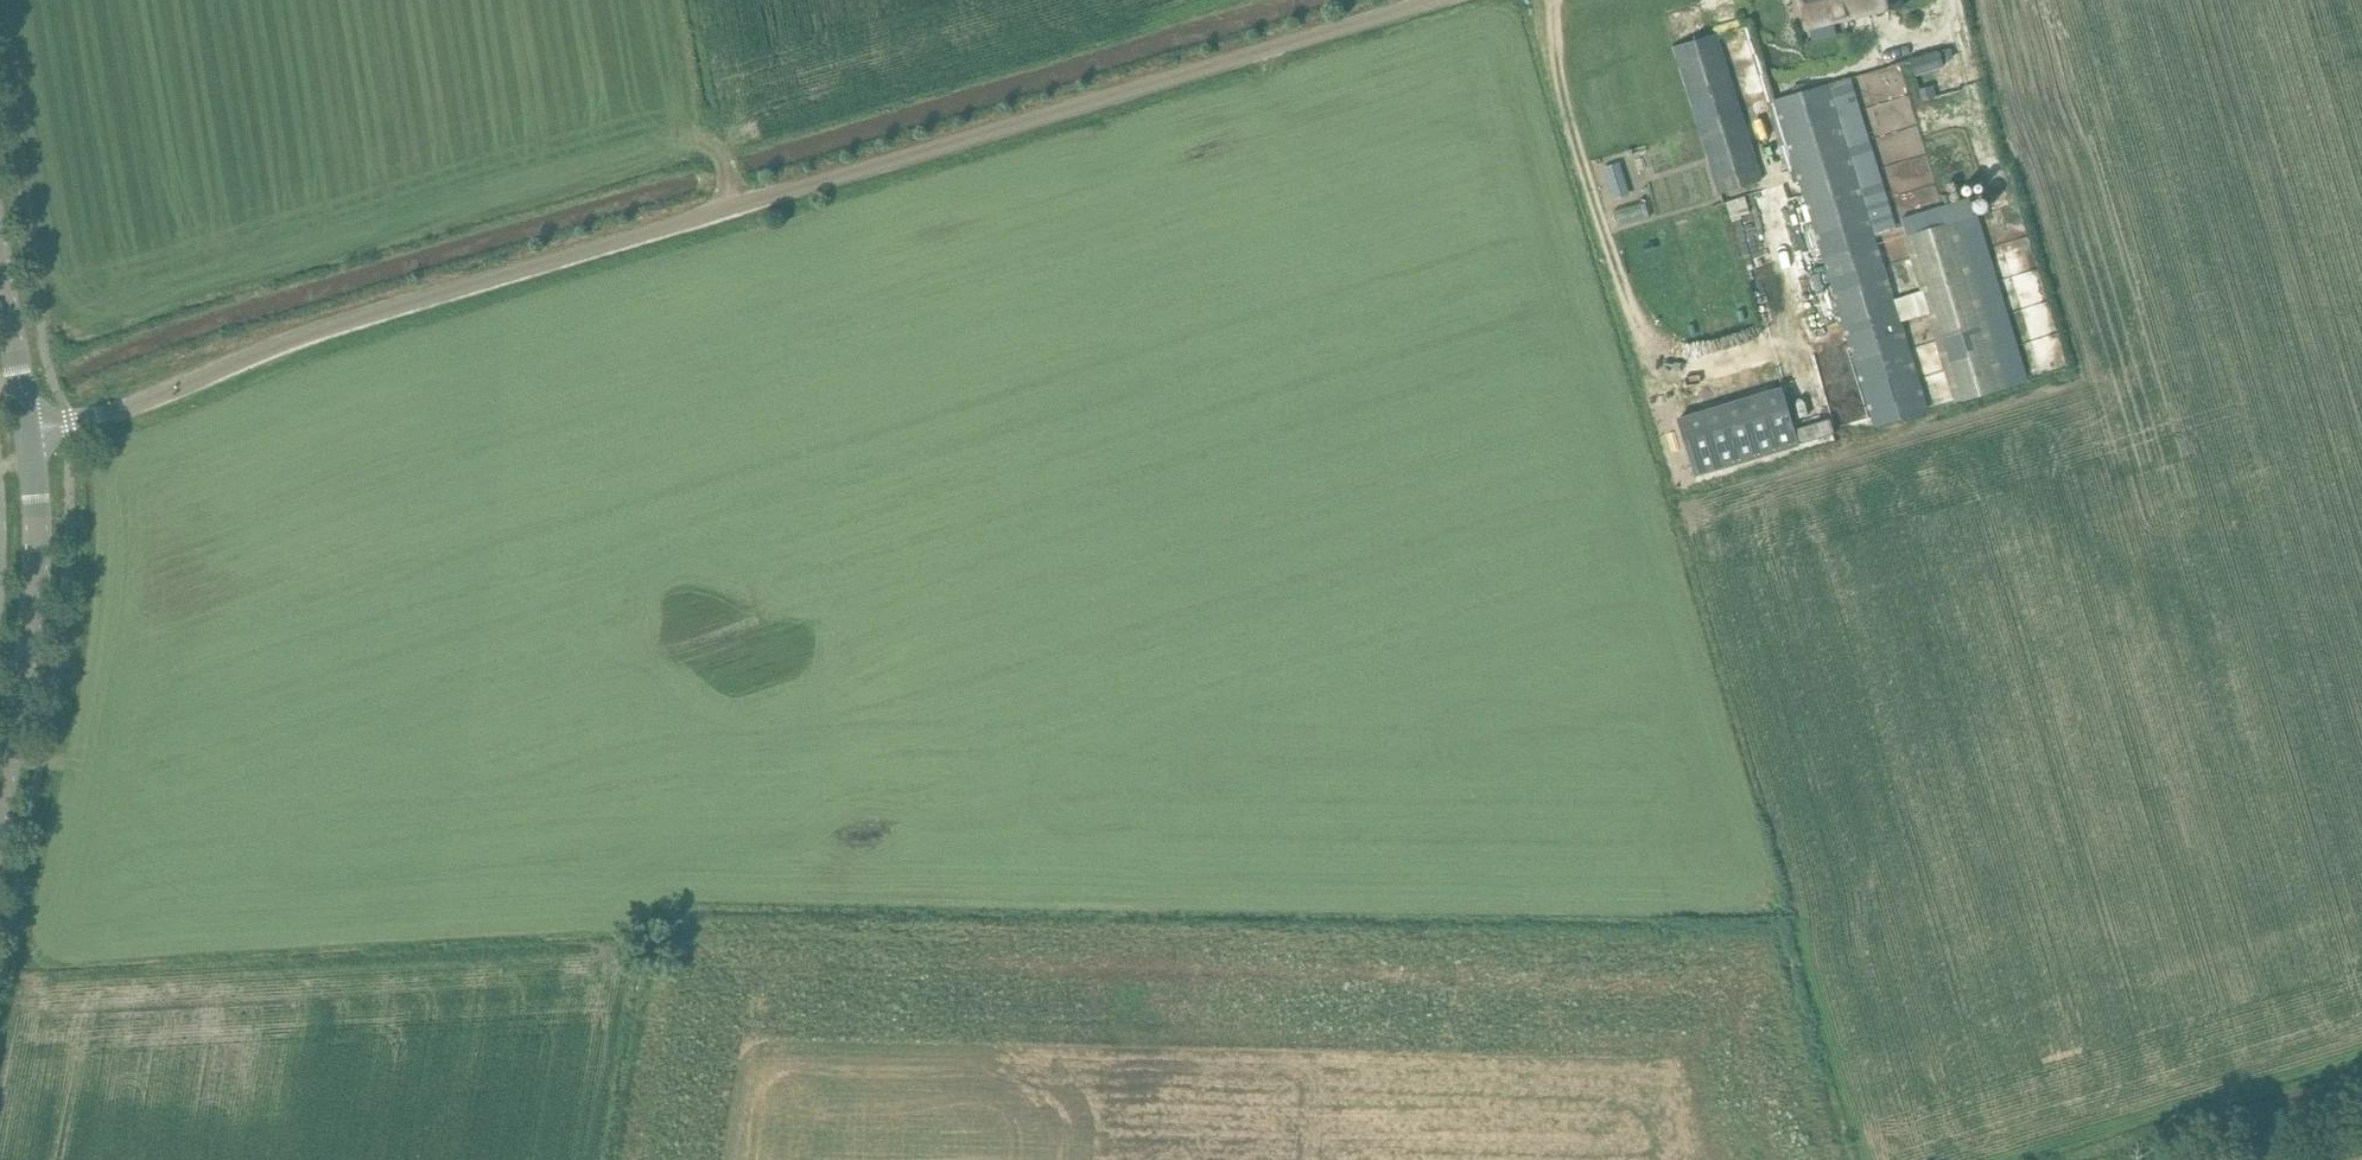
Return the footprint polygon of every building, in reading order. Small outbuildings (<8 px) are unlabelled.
[(1801,7),(1806,29),(1889,9),(1886,0),(1799,0),(1801,7)] [(1716,34),(1675,47),(1681,66),(1720,193),(1762,180),(1757,164),(1723,56),(1716,34)] [(1916,76),(1944,67),(1939,51),(1911,60),(1916,76)] [(1828,85),(1775,101),(1804,194),(1875,426),(1928,411),(1927,410),(1900,321),(1929,312),(1956,401),(1957,402),(2005,387),(2005,386),(1958,231),(1955,221),(1906,235),(1909,246),(1923,291),(1894,300),(1874,235),(1828,85)] [(1922,100),(1936,97),(1933,85),(1919,89),(1922,100)] [(1620,170),(1618,165),(1605,170),(1609,184),(1623,179),(1620,170)] [(1615,208),(1619,225),(1650,217),(1645,200),(1615,208)] [(1703,413),(1679,420),(1697,477),(1720,470),(1703,413)]
